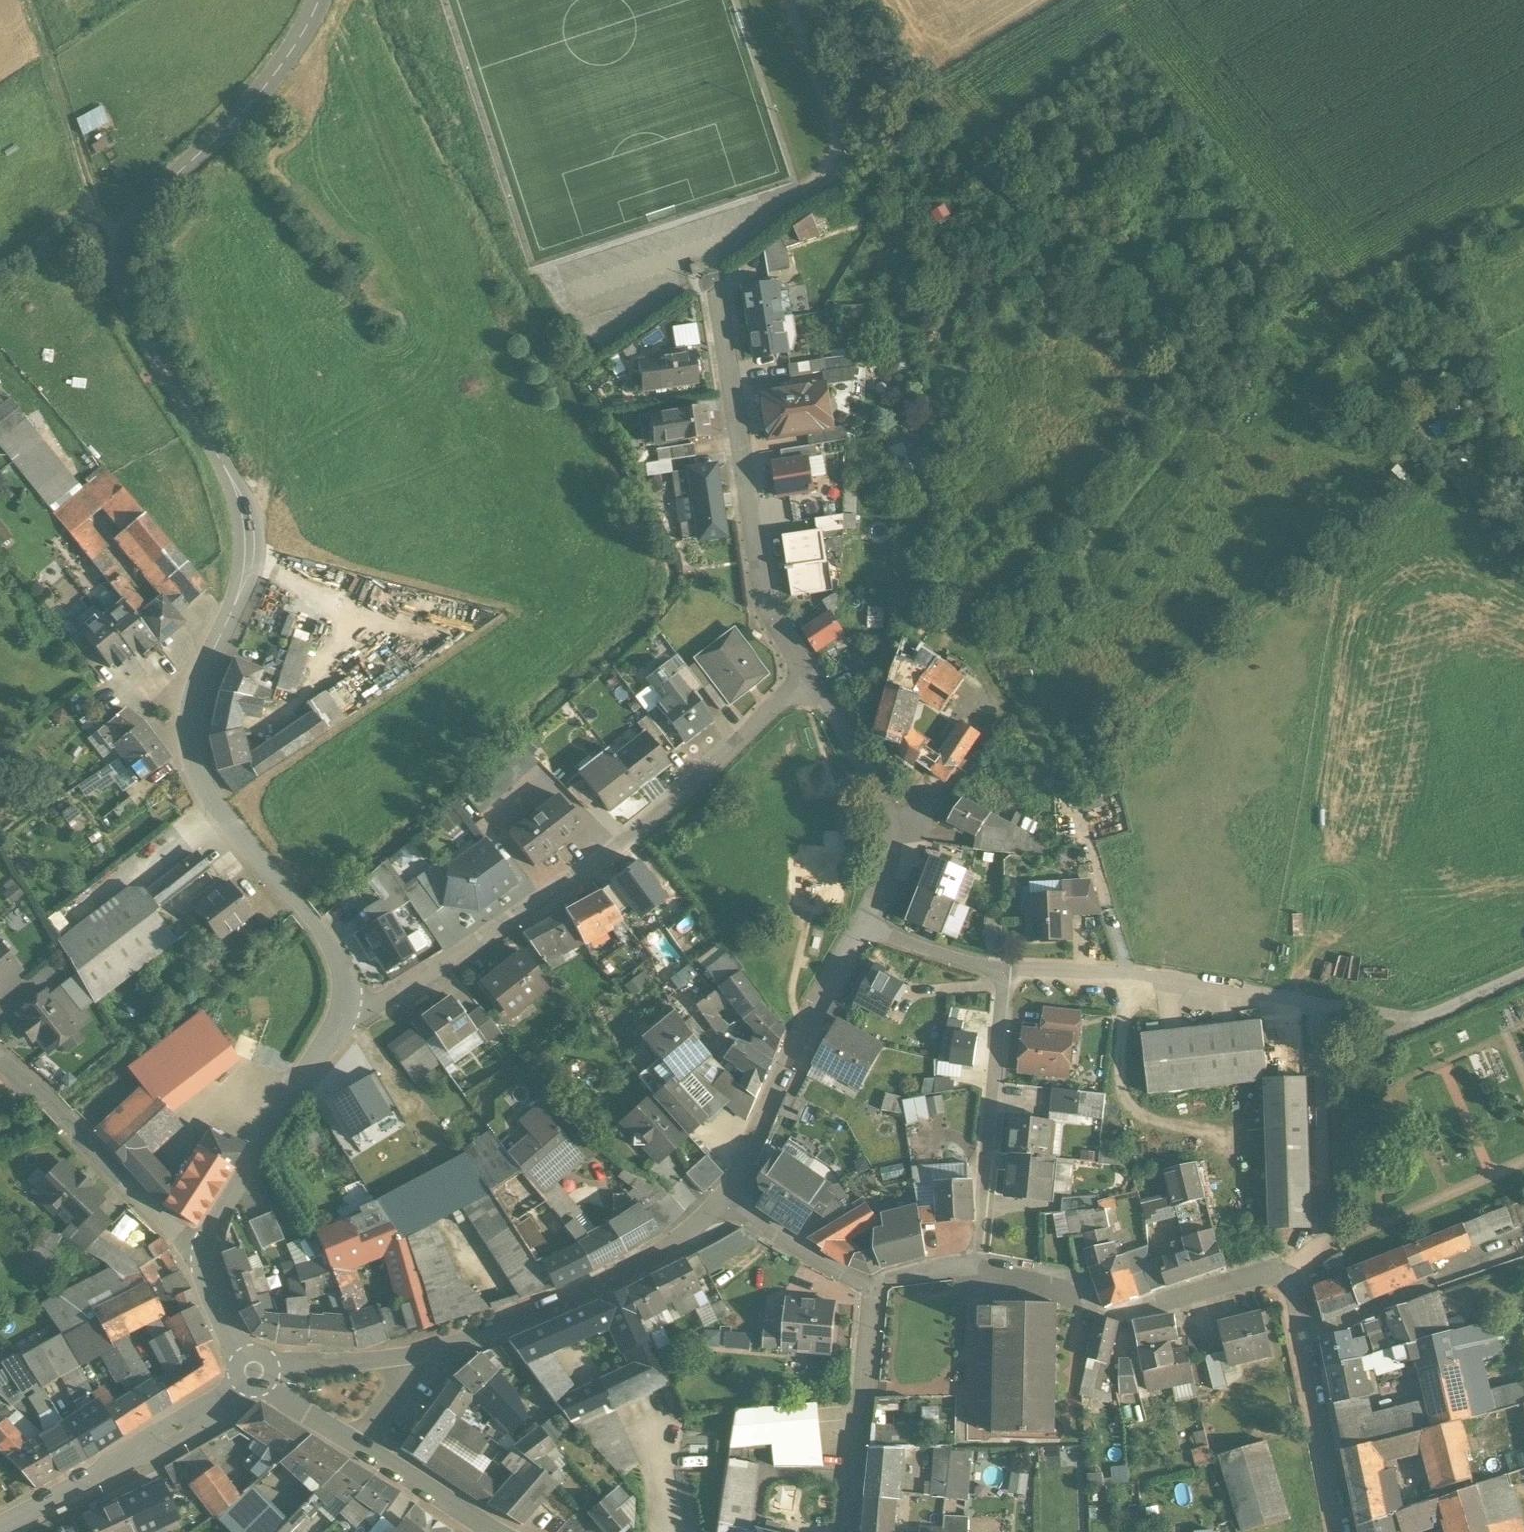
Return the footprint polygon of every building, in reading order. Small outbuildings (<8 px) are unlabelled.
[(97,104),(73,118),(82,134),(106,121),(97,104)] [(931,228),(947,219),(938,205),(923,213),(931,228)] [(806,221),(787,235),(796,247),(815,234),(806,221)] [(763,252),(766,274),(792,270),(787,235),(763,252)] [(777,285),(746,290),(751,324),(782,319),(777,285)] [(782,319),(751,324),(756,357),(787,353),(782,319)] [(658,326),(638,340),(644,348),(645,351),(666,336),(658,326)] [(644,348),(638,340),(621,352),(627,360),(644,348)] [(686,349),(659,353),(660,359),(655,360),(659,390),(698,384),(696,375),(700,375),(699,362),(695,363),(693,354),(687,355),(686,349)] [(823,361),(825,373),(855,369),(857,355),(823,361)] [(655,360),(637,362),(642,393),(659,390),(655,360)] [(811,362),(813,375),(825,373),(823,361),(811,362)] [(811,362),(790,366),(792,378),(813,375),(811,362)] [(855,369),(825,373),(827,387),(853,382),(855,369)] [(814,387),(763,395),(763,396),(765,395),(769,415),(766,416),(769,440),(808,434),(808,433),(806,420),(819,418),(814,387)] [(0,406),(0,449),(53,514),(82,490),(78,486),(6,401),(3,403),(0,406)] [(704,407),(651,415),(656,445),(709,437),(704,407)] [(847,427),(808,433),(808,434),(808,435),(809,434),(811,447),(846,441),(846,430),(847,427)] [(655,451),(657,463),(694,458),(693,446),(655,451)] [(1439,464),(1452,473),(1467,458),(1458,449),(1439,464)] [(809,459),(772,465),(778,498),(814,492),(809,459)] [(717,465),(686,470),(686,473),(693,521),(696,540),(697,543),(728,539),(717,465)] [(102,466),(78,486),(82,490),(53,514),(91,563),(103,553),(108,549),(87,523),(101,510),(121,535),(144,515),(102,466)] [(678,524),(693,521),(686,473),(671,474),(678,524)] [(844,500),(843,516),(856,517),(858,486),(844,485),(844,500)] [(208,591),(144,515),(121,535),(112,542),(159,597),(161,596),(178,617),(208,591)] [(815,521),(817,534),(822,533),(823,535),(842,532),(843,516),(815,521)] [(843,516),(842,532),(855,531),(856,517),(843,516)] [(681,542),(696,540),(693,521),(678,524),(681,542)] [(0,527),(0,547),(9,539),(0,527)] [(817,534),(783,539),(792,598),(824,593),(821,566),(827,565),(823,535),(822,533),(817,534)] [(103,553),(91,563),(123,602),(134,617),(146,607),(103,553)] [(830,615),(833,620),(836,594),(821,602),(825,607),(830,615)] [(146,607),(134,617),(153,640),(159,647),(186,626),(178,617),(161,596),(159,597),(146,607)] [(134,617),(123,602),(103,619),(102,619),(129,653),(133,657),(136,654),(138,656),(151,645),(149,643),(153,640),(134,617)] [(825,607),(799,624),(804,632),(830,615),(825,607)] [(103,619),(99,615),(80,631),(79,632),(89,645),(109,669),(113,666),(115,669),(128,658),(126,655),(129,653),(102,619),(103,619)] [(830,615),(804,632),(815,651),(841,634),(833,620),(830,615)] [(80,631),(70,619),(59,628),(79,653),(89,645),(79,632),(80,631)] [(733,630),(716,643),(721,649),(700,666),(711,681),(729,703),(729,704),(767,675),(733,630)] [(937,632),(905,631),(887,686),(915,695),(918,697),(937,662),(928,655),(937,632)] [(761,636),(754,632),(751,636),(759,640),(761,636)] [(285,711),(294,702),(311,646),(291,641),(284,662),(270,703),(278,705),(277,709),(285,711)] [(263,702),(270,703),(284,662),(269,656),(264,672),(252,700),(263,702)] [(251,702),(252,700),(264,672),(232,659),(217,695),(248,701),(251,702)] [(964,679),(937,662),(918,697),(941,712),(944,707),(964,679)] [(643,682),(660,705),(683,687),(673,674),(666,664),(643,682)] [(702,688),(684,665),(673,674),(683,687),(685,686),(692,695),(702,688)] [(729,703),(711,681),(702,688),(719,710),(729,703)] [(692,695),(685,686),(683,687),(660,705),(656,708),(684,743),(695,734),(696,735),(713,722),(692,695)] [(915,695),(887,686),(881,708),(873,737),(900,746),(905,731),(915,695)] [(312,713),(325,732),(344,720),(325,692),(306,705),(312,713)] [(248,701),(217,695),(213,714),(239,720),(244,721),(244,719),(248,701)] [(248,701),(244,719),(259,722),(260,715),(263,702),(252,700),(251,702),(248,701)] [(263,702),(260,715),(276,717),(277,709),(278,705),(270,703),(263,702)] [(78,722),(87,732),(104,717),(96,707),(78,722)] [(950,711),(944,707),(941,712),(947,715),(950,711)] [(124,710),(108,724),(124,737),(142,723),(124,710)] [(245,764),(217,772),(232,794),(325,732),(312,713),(244,759),(245,764)] [(239,720),(213,714),(209,739),(237,731),(239,720)] [(662,735),(647,716),(637,724),(645,734),(652,743),(662,735)] [(957,721),(953,726),(959,730),(963,724),(957,721)] [(124,737),(113,746),(115,749),(122,757),(151,734),(142,723),(124,737)] [(113,746),(124,737),(108,724),(96,734),(110,753),(115,749),(113,746)] [(939,759),(930,773),(945,783),(979,734),(963,724),(959,730),(939,759)] [(237,731),(209,739),(217,772),(245,764),(244,759),(237,731)] [(939,759),(914,741),(905,731),(900,746),(907,757),(930,773),(939,759)] [(171,760),(151,734),(122,757),(141,781),(143,783),(171,760)] [(645,734),(614,757),(638,789),(669,765),(652,743),(645,734)] [(519,745),(463,795),(480,815),(538,763),(519,745)] [(608,751),(594,762),(598,766),(584,778),(580,773),(578,774),(582,779),(597,799),(608,813),(638,789),(614,757),(608,751)] [(122,757),(107,767),(115,778),(112,780),(114,783),(122,794),(141,781),(122,757)] [(96,792),(97,794),(114,783),(112,780),(115,778),(107,767),(77,787),(85,798),(96,792)] [(597,799),(582,779),(567,791),(585,809),(597,799)] [(558,797),(508,834),(534,868),(585,828),(569,808),(567,809),(558,797)] [(113,812),(121,824),(138,811),(130,800),(113,812)] [(1056,801),(1056,809),(1072,808),(1072,800),(1067,800),(1056,801)] [(990,817),(961,802),(947,825),(975,839),(976,839),(990,817)] [(1016,814),(1009,826),(1032,838),(1038,826),(1016,814)] [(1009,826),(990,817),(976,839),(975,839),(973,851),(1003,855),(1057,862),(1056,850),(1032,838),(1009,826)] [(497,838),(483,819),(473,826),(488,845),(497,838)] [(485,843),(473,852),(471,860),(446,878),(450,883),(446,905),(447,905),(478,909),(479,898),(486,894),(490,900),(514,883),(485,843)] [(194,855),(145,893),(156,907),(205,869),(194,855)] [(966,872),(932,858),(919,888),(953,903),(966,872)] [(612,884),(629,906),(639,920),(667,899),(638,861),(610,881),(612,884)] [(444,879),(435,866),(416,880),(418,882),(419,881),(439,911),(447,905),(446,905),(450,883),(446,878),(444,879)] [(361,915),(380,902),(364,881),(349,894),(361,915)] [(423,922),(439,911),(419,881),(418,882),(403,893),(423,922)] [(136,882),(57,943),(93,1003),(159,952),(137,922),(156,907),(145,893),(136,882)] [(219,889),(216,885),(202,896),(205,900),(193,909),(202,922),(218,942),(252,916),(227,883),(219,889)] [(601,893),(618,915),(629,906),(612,884),(601,892),(601,893)] [(953,903),(919,888),(906,921),(943,937),(957,904),(953,903)] [(1101,914),(1093,888),(1063,888),(1064,900),(1066,900),(1067,915),(1101,914)] [(601,893),(597,895),(606,912),(600,915),(608,930),(611,929),(618,924),(615,921),(620,918),(618,915),(601,893)] [(380,902),(361,915),(368,928),(354,936),(364,953),(370,949),(384,973),(414,954),(405,940),(390,915),(401,909),(393,895),(380,902)] [(597,895),(566,911),(584,944),(608,930),(600,915),(606,912),(597,895)] [(1064,900),(1030,901),(1025,907),(1025,916),(1030,921),(1031,941),(1067,941),(1067,915),(1066,900),(1064,900)] [(175,938),(156,907),(137,922),(159,952),(175,938)] [(566,911),(540,925),(550,943),(551,942),(560,937),(568,952),(584,944),(566,911)] [(618,924),(611,929),(621,943),(633,935),(622,921),(618,924)] [(205,952),(218,942),(202,922),(189,932),(205,952)] [(550,943),(540,925),(524,935),(542,960),(557,952),(551,942),(550,943)] [(416,933),(405,940),(414,954),(425,947),(416,933)] [(17,971),(0,949),(0,985),(17,971)] [(557,952),(542,960),(551,971),(564,961),(560,957),(557,952)] [(521,953),(481,984),(503,1012),(516,1013),(548,988),(521,953)] [(700,973),(711,988),(738,971),(726,954),(700,973)] [(886,972),(876,966),(856,1002),(886,1018),(896,999),(900,1002),(907,989),(883,976),(886,972)] [(711,988),(693,999),(706,1019),(713,1015),(727,1007),(739,1021),(763,1004),(738,971),(711,988)] [(622,989),(631,1000),(652,984),(643,973),(622,989)] [(85,1018),(62,989),(48,1000),(71,1029),(85,1018)] [(44,995),(18,1015),(25,1023),(20,1027),(31,1042),(36,1038),(48,1053),(62,1042),(59,1039),(71,1029),(48,1000),(44,995)] [(446,1001),(437,1008),(421,1020),(420,1020),(433,1038),(445,1055),(447,1054),(444,1050),(456,1041),(459,1045),(474,1034),(449,999),(446,1001)] [(857,1013),(834,1000),(826,1017),(837,1023),(849,1030),(857,1013)] [(763,1004),(739,1021),(749,1034),(755,1038),(772,1048),(787,1036),(763,1004)] [(500,1034),(479,1008),(468,1016),(488,1043),(500,1034)] [(1080,1016),(1046,1012),(1044,1032),(1071,1035),(1070,1040),(1077,1041),(1080,1016)] [(201,1013),(174,1035),(188,1056),(202,1075),(231,1055),(201,1013)] [(713,1015),(706,1019),(716,1036),(723,1031),(713,1015)] [(433,1038),(420,1020),(421,1020),(420,1018),(409,1026),(423,1046),(433,1038)] [(682,1025),(677,1019),(646,1045),(661,1063),(662,1065),(662,1064),(678,1083),(689,1074),(709,1057),(696,1043),(687,1033),(682,1025)] [(704,1035),(691,1019),(682,1025),(687,1033),(696,1043),(704,1035)] [(964,1023),(949,1021),(946,1034),(962,1035),(964,1023)] [(1261,1022),(1142,1036),(1149,1096),(1267,1083),(1261,1022)] [(849,1030),(837,1023),(814,1063),(815,1064),(837,1077),(860,1089),(882,1049),(849,1030)] [(423,1046),(409,1026),(394,1038),(395,1040),(382,1051),(410,1088),(439,1067),(423,1046)] [(723,1031),(716,1036),(728,1042),(742,1046),(748,1037),(728,1028),(723,1031)] [(1071,1035),(1044,1032),(1043,1036),(1026,1035),(1022,1071),(1066,1076),(1070,1040),(1071,1035)] [(962,1035),(946,1034),(939,1063),(977,1061),(979,1035),(962,1035)] [(165,1072),(188,1056),(174,1035),(147,1052),(165,1072)] [(728,1042),(716,1036),(711,1046),(722,1055),(728,1042)] [(755,1038),(749,1047),(773,1066),(779,1053),(772,1048),(755,1038)] [(773,1066),(749,1047),(742,1046),(728,1042),(722,1055),(740,1068),(749,1073),(765,1083),(773,1066)] [(712,1089),(726,1073),(709,1057),(689,1074),(709,1092),(712,1089)] [(678,1083),(662,1064),(662,1065),(661,1063),(640,1082),(652,1097),(653,1099),(685,1133),(685,1134),(704,1119),(674,1086),(678,1083)] [(837,1077),(815,1064),(807,1079),(830,1089),(837,1077)] [(743,1085),(726,1073),(712,1089),(731,1103),(743,1085)] [(759,1097),(765,1083),(749,1073),(743,1085),(759,1097)] [(386,1115),(396,1109),(376,1075),(367,1082),(386,1115)] [(957,1079),(936,1080),(933,1096),(956,1091),(957,1079)] [(925,1081),(921,1098),(933,1096),(936,1080),(925,1081)] [(375,1122),(386,1115),(367,1082),(328,1104),(348,1138),(360,1131),(361,1133),(376,1124),(375,1122)] [(1304,1082),(1267,1083),(1269,1157),(1306,1156),(1304,1082)] [(759,1097),(743,1085),(731,1103),(729,1106),(748,1120),(759,1097)] [(145,1088),(96,1134),(106,1145),(156,1100),(145,1088)] [(1050,1115),(1078,1118),(1080,1093),(1053,1090),(1050,1115)] [(1080,1093),(1078,1118),(1103,1121),(1106,1096),(1080,1093)] [(808,1102),(794,1096),(788,1109),(804,1115),(804,1113),(806,1109),(808,1102)] [(886,1096),(881,1112),(903,1117),(907,1101),(886,1096)] [(653,1099),(652,1097),(634,1114),(632,1147),(644,1148),(657,1162),(684,1138),(682,1136),(685,1133),(653,1099)] [(172,1118),(156,1100),(106,1145),(152,1195),(161,1182),(136,1152),(164,1126),(167,1123),(172,1118)] [(566,1143),(546,1121),(547,1113),(543,1110),(535,1109),(530,1113),(530,1119),(519,1128),(531,1142),(508,1161),(518,1174),(527,1184),(542,1172),(551,1181),(579,1159),(566,1143)] [(182,1125),(172,1118),(167,1123),(171,1126),(176,1131),(182,1125)] [(1052,1123),(1014,1119),(1010,1156),(1011,1156),(1048,1160),(1052,1123)] [(1101,1143),(1109,1152),(1127,1136),(1119,1127),(1101,1143)] [(459,1152),(464,1158),(484,1190),(516,1238),(534,1225),(551,1213),(527,1184),(518,1174),(508,1161),(484,1129),(474,1136),(476,1140),(459,1152)] [(212,1130),(202,1145),(207,1148),(210,1145),(215,1148),(209,1157),(227,1168),(240,1147),(212,1130)] [(598,1151),(580,1130),(566,1143),(579,1159),(585,1163),(598,1151)] [(210,1145),(207,1148),(202,1145),(199,1151),(209,1157),(215,1148),(210,1145)] [(199,1151),(171,1194),(161,1182),(152,1195),(163,1207),(194,1226),(230,1170),(227,1168),(209,1157),(199,1151)] [(1048,1160),(1011,1156),(1006,1197),(1024,1199),(1025,1193),(1047,1195),(1049,1178),(1053,1178),(1055,1161),(1048,1160)] [(1309,1228),(1306,1156),(1269,1157),(1272,1230),(1309,1228)] [(722,1175),(705,1157),(685,1175),(702,1195),(722,1175)] [(464,1158),(374,1204),(393,1236),(398,1234),(484,1190),(464,1158)] [(1195,1164),(1165,1172),(1172,1198),(1175,1210),(1176,1209),(1203,1202),(1200,1185),(1200,1183),(1195,1164)] [(62,1166),(36,1193),(45,1201),(45,1207),(52,1214),(58,1214),(73,1228),(74,1229),(92,1210),(99,1202),(87,1190),(88,1188),(87,1186),(84,1189),(76,1182),(79,1179),(77,1177),(76,1179),(62,1166)] [(912,1170),(914,1187),(932,1185),(930,1166),(912,1170)] [(551,1181),(542,1172),(527,1184),(551,1213),(563,1226),(571,1221),(580,1215),(551,1181)] [(820,1202),(783,1177),(762,1207),(799,1232),(820,1202)] [(652,1187),(645,1181),(629,1193),(640,1209),(643,1214),(644,1215),(666,1194),(657,1183),(652,1187)] [(972,1181),(937,1183),(939,1208),(940,1222),(974,1221),(972,1181)] [(425,1322),(550,1291),(535,1267),(516,1238),(484,1190),(398,1234),(401,1241),(410,1261),(418,1295),(425,1322)] [(666,1194),(644,1215),(660,1233),(684,1213),(667,1194),(666,1194)] [(1087,1211),(1102,1210),(1100,1203),(1099,1197),(1061,1198),(1061,1213),(1066,1212),(1087,1211)] [(1172,1198),(1147,1205),(1152,1224),(1177,1217),(1178,1217),(1176,1209),(1175,1210),(1172,1198)] [(1203,1202),(1176,1209),(1178,1217),(1177,1217),(1183,1240),(1211,1232),(1203,1202)] [(314,1237),(325,1266),(346,1259),(384,1246),(401,1241),(398,1234),(393,1236),(374,1204),(343,1216),(346,1223),(314,1237)] [(867,1204),(854,1212),(870,1228),(880,1222),(867,1204)] [(1147,1205),(1142,1206),(1146,1217),(1146,1225),(1152,1224),(1147,1205)] [(940,1222),(939,1208),(919,1211),(921,1226),(940,1222)] [(640,1209),(586,1239),(571,1221),(563,1226),(561,1228),(575,1245),(591,1270),(660,1234),(660,1233),(644,1215),(643,1214),(640,1209)] [(1087,1211),(1092,1232),(1110,1229),(1106,1209),(1102,1210),(1087,1211)] [(92,1210),(74,1229),(73,1228),(62,1239),(84,1252),(98,1238),(109,1226),(92,1210)] [(1455,1229),(1461,1250),(1515,1232),(1506,1210),(1455,1229)] [(919,1211),(884,1216),(887,1231),(877,1233),(880,1250),(875,1252),(883,1270),(926,1258),(921,1226),(919,1211)] [(1085,1234),(1092,1232),(1087,1211),(1066,1212),(1071,1237),(1085,1234)] [(854,1212),(810,1239),(830,1254),(843,1244),(870,1228),(854,1212)] [(269,1218),(246,1227),(261,1254),(283,1245),(269,1218)] [(534,1225),(516,1238),(535,1267),(554,1256),(534,1225)] [(226,1260),(232,1279),(238,1277),(232,1262),(236,1260),(235,1256),(239,1254),(225,1226),(220,1240),(221,1261),(226,1260)] [(1088,1249),(1114,1244),(1110,1229),(1092,1232),(1085,1234),(1088,1249)] [(1455,1229),(1417,1245),(1425,1264),(1461,1250),(1455,1229)] [(62,1240),(45,1230),(36,1245),(32,1242),(26,1253),(30,1255),(21,1271),(38,1283),(62,1240)] [(1160,1273),(1145,1276),(1151,1294),(1226,1269),(1219,1249),(1216,1250),(1211,1232),(1183,1240),(1181,1240),(1184,1251),(1157,1263),(1160,1273)] [(1085,1234),(1071,1237),(1079,1269),(1092,1266),(1088,1249),(1085,1234)] [(117,1251),(98,1238),(84,1252),(106,1265),(117,1251)] [(171,1248),(162,1239),(150,1246),(159,1255),(171,1248)] [(401,1241),(384,1246),(389,1268),(410,1261),(401,1241)] [(856,1256),(843,1244),(830,1254),(850,1267),(856,1256)] [(1114,1244),(1088,1249),(1092,1266),(1092,1267),(1117,1259),(1114,1244)] [(554,1256),(535,1267),(550,1291),(591,1270),(575,1245),(554,1256)] [(1417,1245),(1363,1269),(1374,1301),(1399,1290),(1395,1277),(1425,1264),(1417,1245)] [(721,1268),(710,1247),(696,1254),(707,1275),(721,1268)] [(1148,1249),(1125,1256),(1129,1270),(1138,1299),(1151,1294),(1145,1276),(1148,1249)] [(142,1270),(117,1251),(106,1265),(109,1270),(127,1298),(136,1293),(132,1286),(146,1279),(142,1270)] [(875,1252),(857,1257),(856,1256),(850,1267),(872,1276),(883,1270),(875,1252)] [(132,1286),(136,1293),(149,1287),(183,1272),(175,1254),(142,1270),(146,1279),(132,1286)] [(696,1254),(683,1261),(694,1282),(707,1275),(696,1254)] [(1342,1280),(1349,1278),(1348,1274),(1341,1254),(1326,1264),(1329,1273),(1332,1283),(1342,1280)] [(1092,1267),(1094,1273),(1101,1294),(1117,1289),(1113,1276),(1129,1270),(1125,1256),(1117,1259),(1092,1267)] [(255,1297),(249,1272),(241,1257),(236,1260),(232,1262),(238,1277),(232,1279),(244,1314),(257,1307),(255,1297)] [(325,1266),(341,1308),(362,1300),(346,1259),(325,1266)] [(410,1261),(389,1268),(397,1302),(418,1295),(410,1261)] [(683,1261),(671,1268),(642,1281),(656,1307),(669,1299),(674,1310),(677,1316),(693,1308),(688,1299),(700,1292),(694,1282),(683,1261)] [(1425,1264),(1395,1277),(1399,1290),(1431,1276),(1425,1264)] [(1363,1269),(1348,1274),(1349,1278),(1350,1277),(1355,1293),(1359,1307),(1374,1301),(1363,1269)] [(58,1332),(62,1337),(97,1319),(127,1298),(109,1270),(39,1306),(58,1332)] [(260,1270),(249,1272),(255,1297),(265,1294),(270,1292),(264,1278),(260,1270)] [(1129,1270),(1113,1276),(1117,1289),(1101,1294),(1105,1310),(1138,1299),(1129,1270)] [(183,1272),(149,1287),(157,1304),(171,1297),(190,1288),(183,1272)] [(1329,1273),(1311,1281),(1314,1290),(1332,1283),(1329,1273)] [(277,1297),(268,1276),(264,1278),(270,1292),(271,1296),(272,1299),(277,1297)] [(291,1300),(273,1301),(278,1317),(270,1343),(305,1345),(305,1320),(305,1300),(304,1300),(304,1284),(299,1286),(297,1279),(289,1281),(291,1300)] [(1314,1290),(1313,1290),(1317,1305),(1336,1299),(1337,1299),(1347,1296),(1342,1280),(1332,1283),(1314,1290)] [(642,1281),(615,1293),(632,1324),(658,1311),(656,1307),(642,1281)] [(136,1293),(127,1298),(139,1315),(157,1304),(149,1287),(136,1293)] [(1437,1291),(1426,1295),(1431,1315),(1411,1322),(1418,1342),(1451,1334),(1447,1320),(1437,1291)] [(615,1293),(571,1313),(583,1337),(613,1324),(622,1344),(639,1335),(632,1324),(615,1293)] [(1336,1299),(1317,1305),(1322,1323),(1359,1307),(1355,1293),(1347,1296),(1337,1299),(1336,1299)] [(397,1302),(396,1302),(403,1332),(425,1322),(418,1295),(397,1302)] [(1406,1306),(1411,1322),(1431,1315),(1426,1295),(1405,1302),(1406,1306)] [(179,1314),(171,1297),(157,1304),(166,1320),(179,1314)] [(362,1300),(341,1308),(344,1318),(355,1347),(371,1345),(384,1339),(373,1310),(369,1297),(362,1300)] [(119,1357),(131,1348),(124,1336),(145,1325),(139,1315),(127,1298),(97,1319),(114,1348),(119,1357)] [(816,1299),(808,1299),(808,1303),(786,1301),(785,1314),(780,1314),(780,1320),(778,1320),(778,1322),(765,1321),(763,1350),(832,1356),(836,1306),(816,1304),(816,1299)] [(396,1302),(373,1310),(384,1339),(403,1332),(396,1302)] [(1060,1304),(1034,1303),(1034,1302),(1021,1302),(1021,1303),(998,1302),(998,1307),(985,1307),(983,1405),(979,1405),(979,1410),(983,1410),(983,1428),(994,1428),(994,1432),(1060,1434),(1060,1431),(1057,1431),(1057,1403),(1060,1403),(1060,1402),(1057,1401),(1057,1385),(1060,1385),(1060,1383),(1057,1383),(1057,1367),(1060,1367),(1060,1365),(1057,1365),(1057,1349),(1060,1349),(1060,1346),(1057,1346),(1057,1330),(1060,1330),(1060,1328),(1057,1328),(1057,1307),(1060,1307),(1060,1304)] [(206,1344),(183,1354),(173,1334),(166,1320),(157,1304),(139,1315),(145,1325),(151,1334),(160,1330),(165,1338),(157,1343),(177,1378),(162,1388),(173,1405),(201,1388),(199,1380),(218,1372),(206,1344)] [(179,1314),(166,1320),(173,1334),(205,1320),(199,1306),(179,1314)] [(1406,1306),(1385,1312),(1391,1330),(1395,1340),(1399,1347),(1418,1342),(1411,1322),(1406,1306)] [(260,1315),(257,1307),(244,1314),(239,1316),(248,1335),(270,1343),(278,1317),(260,1315)] [(674,1310),(669,1313),(672,1318),(677,1316),(674,1310)] [(571,1313),(553,1322),(564,1345),(583,1337),(571,1313)] [(1217,1324),(1229,1370),(1273,1359),(1261,1313),(1217,1324)] [(1447,1320),(1451,1334),(1473,1327),(1470,1314),(1447,1320)] [(344,1318),(319,1318),(318,1321),(305,1320),(305,1345),(355,1347),(344,1318)] [(1118,1323),(1099,1318),(1091,1356),(1104,1357),(1106,1343),(1113,1343),(1118,1323)] [(105,1355),(114,1348),(97,1319),(62,1337),(70,1348),(91,1334),(105,1355)] [(205,1320),(173,1334),(183,1354),(206,1344),(213,1338),(205,1320)] [(1152,1321),(1134,1324),(1138,1349),(1156,1345),(1152,1321)] [(1364,1327),(1368,1338),(1372,1347),(1395,1340),(1391,1330),(1382,1333),(1378,1321),(1364,1327)] [(509,1342),(524,1362),(548,1352),(564,1345),(553,1322),(509,1342)] [(1453,1344),(1472,1418),(1496,1412),(1492,1397),(1483,1361),(1501,1356),(1493,1322),(1473,1327),(1451,1334),(1453,1344)] [(87,1427),(71,1436),(85,1460),(121,1438),(96,1392),(84,1370),(83,1369),(70,1348),(62,1337),(58,1332),(15,1350),(21,1356),(23,1358),(38,1379),(61,1366),(83,1401),(74,1406),(87,1427)] [(1349,1333),(1321,1339),(1326,1369),(1360,1362),(1354,1341),(1351,1342),(1349,1333)] [(91,1334),(70,1348),(83,1369),(100,1358),(105,1355),(91,1334)] [(655,1353),(641,1334),(639,1335),(622,1344),(637,1373),(590,1392),(598,1412),(612,1406),(627,1397),(631,1403),(647,1396),(646,1388),(667,1378),(655,1353)] [(1453,1344),(1451,1334),(1418,1342),(1421,1356),(1453,1344)] [(1368,1338),(1354,1341),(1360,1362),(1376,1357),(1376,1356),(1372,1347),(1368,1338)] [(1372,1347),(1376,1356),(1399,1347),(1395,1340),(1372,1347)] [(1178,1341),(1162,1344),(1166,1360),(1184,1356),(1181,1348),(1180,1348),(1179,1345),(1178,1341)] [(1418,1342),(1399,1347),(1406,1360),(1407,1362),(1422,1358),(1421,1356),(1418,1342)] [(1104,1357),(1091,1356),(1089,1362),(1107,1367),(1113,1343),(1106,1343),(1104,1357)] [(1156,1345),(1138,1349),(1143,1374),(1168,1368),(1166,1360),(1162,1344),(1156,1345)] [(1472,1418),(1453,1344),(1421,1356),(1422,1358),(1432,1400),(1438,1427),(1463,1421),(1472,1418)] [(1376,1357),(1360,1362),(1362,1372),(1406,1360),(1399,1347),(1376,1356),(1376,1357)] [(116,1387),(130,1377),(119,1357),(114,1348),(105,1355),(100,1358),(116,1387)] [(136,1389),(148,1383),(149,1382),(131,1348),(119,1357),(130,1377),(136,1389)] [(487,1352),(477,1357),(485,1365),(493,1358),(487,1352)] [(524,1362),(557,1407),(579,1397),(548,1352),(524,1362)] [(1213,1392),(1228,1389),(1219,1355),(1204,1359),(1213,1392)] [(475,1357),(452,1377),(472,1395),(494,1373),(485,1365),(477,1357),(475,1357)] [(8,1378),(19,1396),(21,1394),(40,1383),(38,1379),(23,1358),(3,1370),(8,1378)] [(1107,1367),(1089,1362),(1083,1392),(1083,1399),(1112,1406),(1109,1367),(1107,1367)] [(1140,1395),(1131,1362),(1119,1362),(1120,1395),(1140,1395)] [(1168,1368),(1143,1374),(1146,1389),(1193,1380),(1190,1362),(1168,1368)] [(1360,1362),(1326,1369),(1333,1404),(1367,1397),(1362,1372),(1360,1362)] [(494,1373),(472,1395),(483,1406),(504,1385),(494,1373)] [(452,1378),(435,1403),(456,1419),(465,1407),(472,1395),(452,1377),(452,1378)] [(13,1407),(24,1400),(21,1394),(19,1396),(8,1378),(0,1384),(0,1395),(13,1407)] [(162,1388),(152,1389),(148,1383),(136,1389),(122,1398),(140,1426),(173,1405),(162,1388)] [(504,1385),(483,1406),(492,1417),(509,1434),(524,1420),(512,1394),(504,1385)] [(121,1438),(140,1426),(122,1398),(114,1404),(103,1388),(96,1392),(121,1438)] [(1496,1412),(1523,1405),(1523,1388),(1492,1397),(1496,1412)] [(38,1418),(43,1433),(63,1422),(45,1391),(29,1401),(39,1417),(38,1418)] [(557,1407),(570,1425),(598,1412),(590,1392),(579,1397),(557,1407)] [(2,1415),(13,1407),(0,1395),(0,1412),(2,1415)] [(1367,1397),(1333,1404),(1343,1451),(1372,1444),(1420,1431),(1438,1427),(1432,1400),(1371,1416),(1367,1397)] [(456,1419),(435,1403),(421,1422),(443,1439),(457,1420),(456,1419)] [(259,1404),(236,1427),(229,1431),(265,1454),(276,1461),(278,1459),(279,1460),(307,1433),(259,1404)] [(612,1406),(598,1412),(570,1425),(574,1431),(618,1476),(621,1480),(638,1467),(612,1406)] [(729,1446),(771,1442),(779,1442),(778,1468),(825,1469),(819,1417),(818,1406),(769,1410),(733,1413),(729,1446)] [(481,1418),(465,1407),(456,1419),(457,1420),(473,1430),(477,1424),(481,1418)] [(509,1434),(506,1436),(520,1450),(537,1429),(529,1416),(524,1420),(509,1434)] [(492,1417),(478,1433),(489,1440),(489,1439),(497,1445),(506,1436),(509,1434),(492,1417)] [(5,1418),(0,1422),(0,1451),(12,1465),(34,1489),(64,1472),(43,1433),(26,1443),(5,1418)] [(1438,1427),(1420,1431),(1424,1447),(1440,1499),(1474,1487),(1466,1456),(1471,1455),(1463,1421),(1438,1427)] [(64,1472),(85,1460),(71,1436),(63,1422),(43,1433),(64,1472)] [(421,1422),(400,1450),(423,1464),(440,1442),(443,1439),(421,1422)] [(481,1428),(477,1424),(473,1430),(478,1433),(481,1428)] [(905,1446),(904,1452),(920,1452),(919,1426),(877,1426),(875,1445),(877,1445),(903,1446),(905,1446)] [(537,1429),(520,1450),(534,1462),(539,1467),(554,1450),(553,1448),(537,1429)] [(1420,1431),(1372,1444),(1375,1460),(1424,1447),(1420,1431)] [(307,1433),(279,1460),(278,1459),(276,1461),(291,1474),(307,1458),(309,1459),(324,1444),(307,1433)] [(491,1476),(440,1442),(423,1464),(472,1495),(491,1476)] [(1219,1457),(1241,1531),(1252,1531),(1288,1520),(1265,1443),(1219,1457)] [(291,1474),(300,1482),(330,1448),(324,1444),(309,1459),(307,1458),(291,1474)] [(1372,1444),(1343,1451),(1346,1467),(1375,1460),(1372,1444)] [(903,1446),(877,1445),(875,1445),(871,1495),(900,1497),(904,1452),(905,1446),(903,1446)] [(1212,1459),(1209,1447),(1191,1452),(1195,1470),(1214,1465),(1212,1459)] [(204,1448),(174,1462),(188,1481),(216,1518),(240,1497),(204,1448)] [(330,1448),(300,1482),(313,1493),(331,1474),(346,1458),(330,1448)] [(507,1489),(534,1462),(520,1450),(514,1455),(511,1454),(491,1475),(507,1489)] [(953,1452),(936,1450),(930,1499),(947,1501),(948,1492),(953,1452)] [(973,1455),(953,1452),(948,1492),(968,1495),(973,1455)] [(258,1477),(276,1461),(265,1454),(258,1460),(253,1456),(245,1464),(258,1477)] [(346,1458),(331,1474),(359,1491),(372,1475),(346,1458)] [(1375,1460),(1346,1467),(1358,1528),(1385,1516),(1386,1516),(1384,1505),(1375,1460)] [(188,1481),(174,1462),(163,1468),(175,1488),(188,1481)] [(507,1489),(489,1507),(521,1526),(541,1503),(554,1488),(557,1485),(539,1467),(534,1462),(507,1489)] [(724,1462),(715,1531),(748,1531),(757,1466),(724,1462)] [(0,1475),(0,1498),(7,1506),(34,1489),(12,1465),(7,1469),(0,1475)] [(359,1491),(331,1474),(313,1493),(327,1503),(330,1505),(336,1499),(346,1508),(348,1504),(354,1498),(359,1491)] [(1090,1489),(1099,1488),(1103,1487),(1102,1474),(1089,1476),(1090,1489)] [(359,1491),(354,1498),(362,1504),(382,1517),(390,1504),(399,1493),(372,1475),(359,1491)] [(491,1476),(472,1495),(489,1507),(507,1489),(491,1475),(491,1476)] [(1474,1487),(1481,1511),(1487,1526),(1489,1531),(1523,1531),(1508,1475),(1474,1487)] [(159,1483),(121,1501),(135,1531),(150,1531),(176,1520),(159,1483)] [(1103,1487),(1099,1488),(1101,1506),(1116,1503),(1113,1485),(1103,1487)] [(1437,1500),(1444,1521),(1481,1511),(1474,1487),(1440,1499),(1437,1500)] [(554,1488),(541,1503),(565,1525),(579,1511),(554,1488)] [(588,1513),(603,1531),(619,1531),(628,1524),(616,1510),(626,1502),(615,1489),(588,1513)] [(277,1531),(300,1531),(327,1503),(313,1493),(277,1531)] [(871,1495),(868,1531),(896,1531),(900,1497),(871,1495)] [(1431,1495),(1416,1499),(1417,1507),(1433,1501),(1431,1497),(1431,1495)] [(362,1504),(354,1498),(348,1504),(360,1513),(363,1509),(362,1504)] [(1416,1499),(1384,1505),(1386,1516),(1417,1507),(1416,1499)] [(1417,1507),(1386,1516),(1385,1516),(1389,1531),(1408,1531),(1444,1521),(1437,1500),(1433,1501),(1417,1507)] [(85,1518),(91,1531),(135,1531),(121,1501),(85,1518)] [(1226,1507),(1216,1511),(1223,1528),(1211,1529),(1212,1531),(1235,1531),(1226,1507)] [(1444,1521),(1447,1531),(1460,1531),(1487,1526),(1481,1511),(1444,1521)] [(1358,1528),(1359,1531),(1389,1531),(1385,1516),(1358,1528)] [(370,1531),(396,1531),(397,1530),(381,1517),(370,1531)] [(943,1531),(967,1531),(968,1519),(945,1518),(943,1530),(943,1531)] [(404,1522),(397,1530),(396,1531),(417,1531),(404,1522)] [(978,1531),(1001,1531),(1001,1524),(978,1523),(978,1531)]
